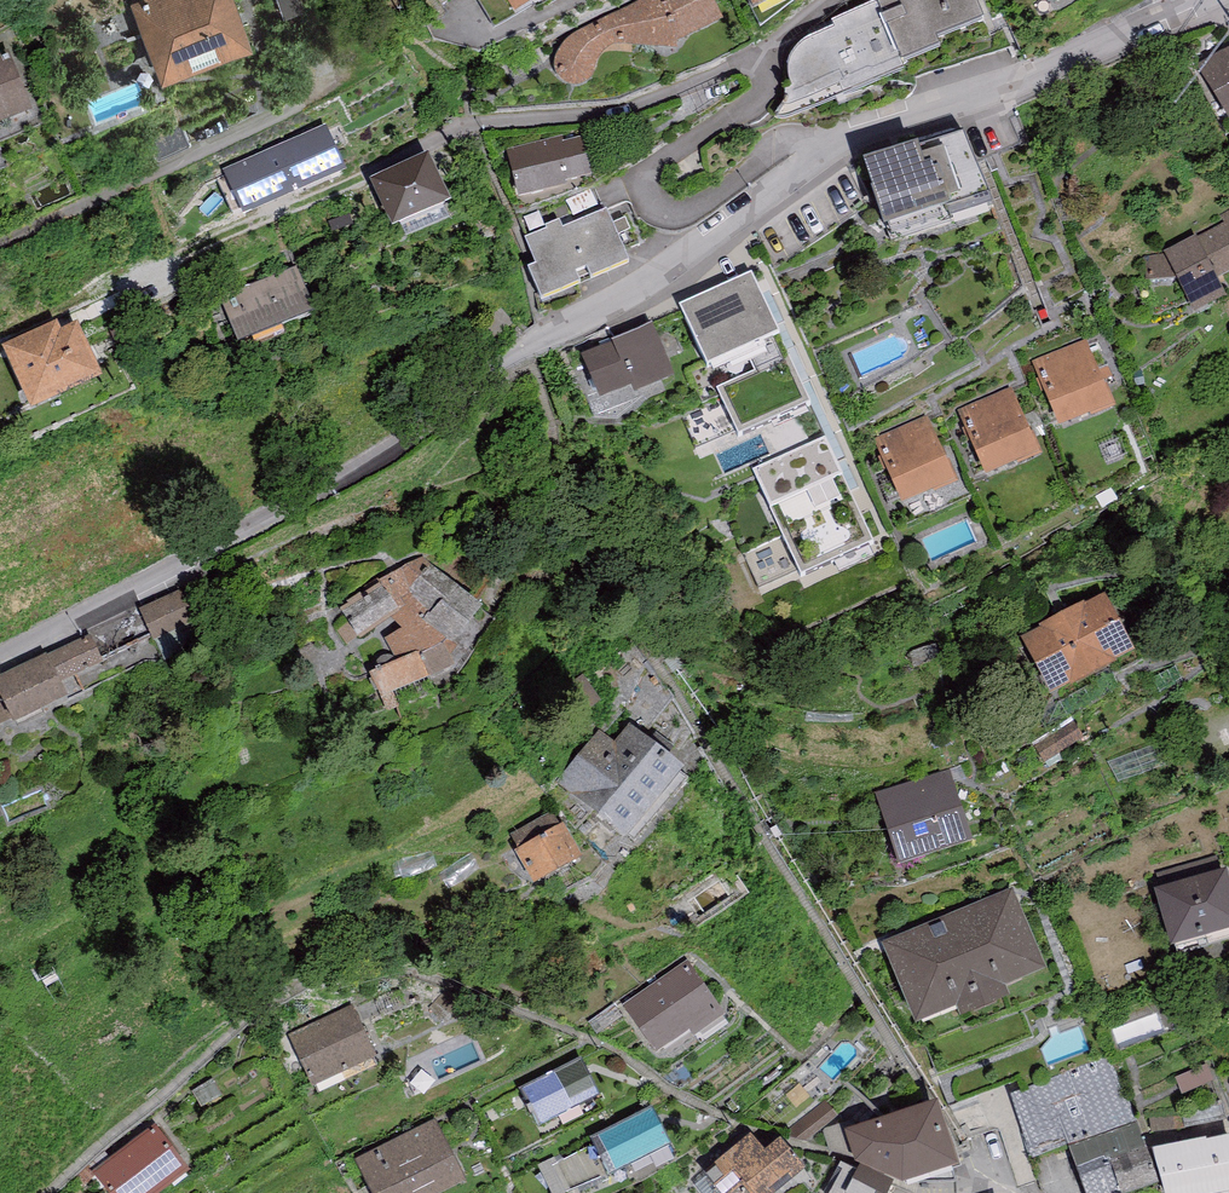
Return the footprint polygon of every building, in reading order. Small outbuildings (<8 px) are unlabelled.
[(143,0),(164,56),(240,28),(227,0),(144,0),(143,0)] [(513,9),(529,0),(507,0),(513,9)] [(707,0),(648,0),(596,24),(579,32),(563,52),(560,61),(560,70),(566,75),(580,76),(589,67),(594,51),(602,39),(671,44),(670,36),(706,24),(716,18),(707,0)] [(797,99),(906,57),(901,41),(975,9),(972,0),(876,0),(877,1),(856,8),(847,17),(834,27),(824,38),(815,49),(808,60),(802,72),(798,82),(796,89),(797,99)] [(1203,69),(1228,115),(1228,54),(1203,69)] [(26,114),(6,57),(0,59),(0,121),(26,114)] [(326,127),(224,169),(244,216),(345,173),(326,127)] [(966,134),(871,166),(879,196),(875,198),(893,242),(953,222),(950,215),(988,200),(966,134)] [(554,142),(511,157),(518,188),(587,165),(580,145),(557,152),(554,142)] [(425,162),(375,183),(392,219),(438,197),(425,162)] [(551,228),(535,235),(541,249),(535,252),(549,286),(639,245),(620,203),(554,233),(551,228)] [(1146,259),(1147,277),(1180,276),(1192,304),(1220,293),(1210,269),(1228,260),(1228,231),(1169,259),(1146,259)] [(297,269),(228,296),(236,316),(230,320),(232,335),(280,320),(286,327),(316,316),(297,269)] [(746,282),(670,309),(693,374),(705,369),(730,438),(794,415),(746,282)] [(652,323),(581,357),(600,401),(632,389),(635,396),(675,379),(652,323)] [(61,333),(15,349),(37,406),(101,382),(84,335),(64,341),(61,333)] [(1089,344),(1042,366),(1062,422),(1096,409),(1099,416),(1113,409),(1099,370),(1113,366),(1103,343),(1091,350),(1089,344)] [(1014,394),(967,415),(991,472),(1022,458),(1024,463),(1040,459),(1014,394)] [(931,422),(883,441),(906,499),(938,486),(941,494),(957,488),(931,422)] [(818,446),(745,474),(785,577),(858,549),(818,446)] [(418,582),(403,601),(450,640),(478,603),(426,557),(407,568),(418,582)] [(345,642),(400,613),(380,584),(358,601),(347,612),(341,628),(345,642)] [(180,592),(138,611),(151,641),(193,623),(180,592)] [(1105,603),(1030,641),(1040,660),(1045,660),(1048,666),(1045,671),(1053,689),(1111,664),(1113,657),(1131,650),(1121,631),(1116,631),(1113,626),(1115,621),(1105,603)] [(0,683),(0,688),(14,716),(68,694),(62,682),(151,641),(138,611),(98,633),(87,634),(81,641),(71,644),(55,652),(45,654),(0,683)] [(389,668),(372,675),(383,696),(454,661),(442,644),(424,657),(417,651),(389,668)] [(614,744),(599,731),(554,782),(625,843),(685,773),(630,726),(614,744)] [(1075,727),(1038,748),(1045,761),(1083,742),(1075,727)] [(949,770),(874,794),(899,870),(974,846),(949,770)] [(556,821),(513,841),(534,883),(577,865),(556,821)] [(1155,893),(1174,954),(1228,938),(1228,905),(1219,873),(1155,893)] [(1012,892),(882,945),(916,1027),(957,1010),(962,1022),(1010,1002),(1005,990),(1045,973),(1012,892)] [(628,1007),(655,1045),(690,1023),(694,1026),(719,1011),(689,967),(628,1007)] [(433,995),(433,1018),(448,1021),(449,997),(433,995)] [(275,1045),(300,1095),(356,1064),(334,1016),(275,1045)] [(1037,1157),(1078,1140),(1098,1192),(1143,1192),(1149,1191),(1150,1192),(1168,1192),(1151,1141),(1139,1115),(1111,1055),(1013,1092),(1037,1157)] [(538,1126),(598,1101),(578,1061),(523,1089),(529,1116),(538,1126)] [(1223,1101),(1150,1115),(1153,1130),(1191,1126),(1228,1116),(1223,1101)] [(825,1106),(788,1135),(803,1141),(836,1116),(825,1106)] [(655,1110),(598,1140),(610,1175),(668,1146),(655,1110)] [(857,1123),(829,1131),(834,1149),(857,1157),(872,1162),(887,1167),(904,1176),(918,1182),(960,1182),(944,1127),(931,1111),(859,1132),(857,1123)] [(355,1162),(371,1192),(448,1192),(466,1184),(435,1122),(355,1162)] [(98,1174),(112,1192),(156,1192),(185,1170),(157,1129),(98,1174)] [(1162,1153),(1174,1192),(1196,1192),(1228,1186),(1228,1138),(1216,1142),(1213,1136),(1162,1153)] [(734,1184),(747,1174),(761,1192),(764,1192),(798,1164),(784,1146),(759,1137),(719,1167),(734,1184)] [(547,1159),(555,1189),(605,1177),(597,1147),(547,1159)] [(837,1192),(889,1192),(893,1184),(868,1172),(863,1177),(850,1172),(837,1192)]
